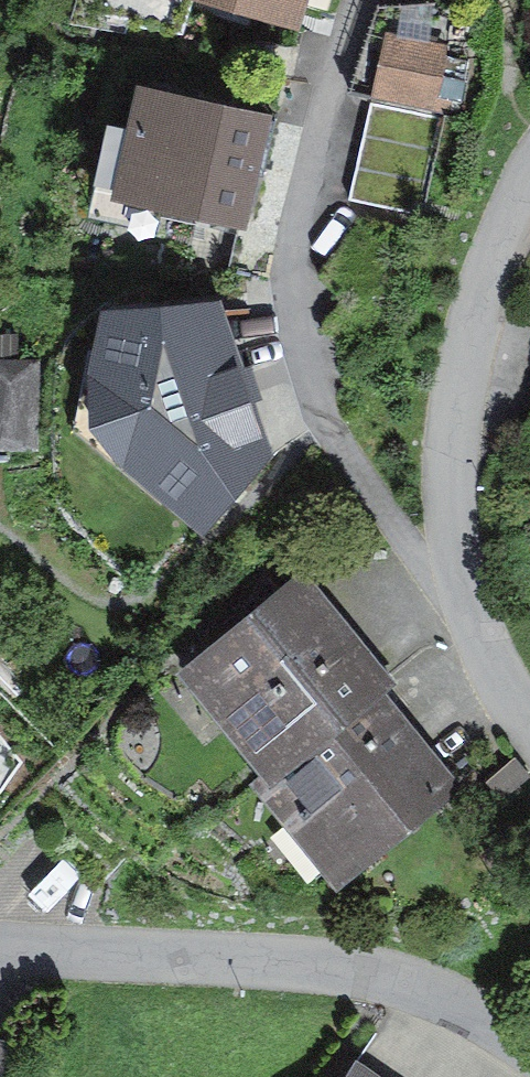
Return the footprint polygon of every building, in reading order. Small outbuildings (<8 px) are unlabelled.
[(184,1),(293,31),(301,0),(184,0),(184,1)] [(457,93),(469,21),(396,10),(378,76),(457,93)] [(235,222),(257,120),(150,97),(127,199),(235,222)] [(215,322),(108,332),(99,381),(105,435),(129,469),(208,531),(265,464),(215,322)] [(0,336),(0,425),(49,427),(51,337),(0,336)] [(175,646),(260,755),(375,667),(289,557),(175,646)] [(446,758),(375,667),(260,755),(331,847),(446,758)] [(0,715),(0,750),(17,727),(0,715)] [(0,1013),(0,1052),(12,1017),(0,1013)] [(351,1040),(327,1076),(411,1076),(351,1040)]
